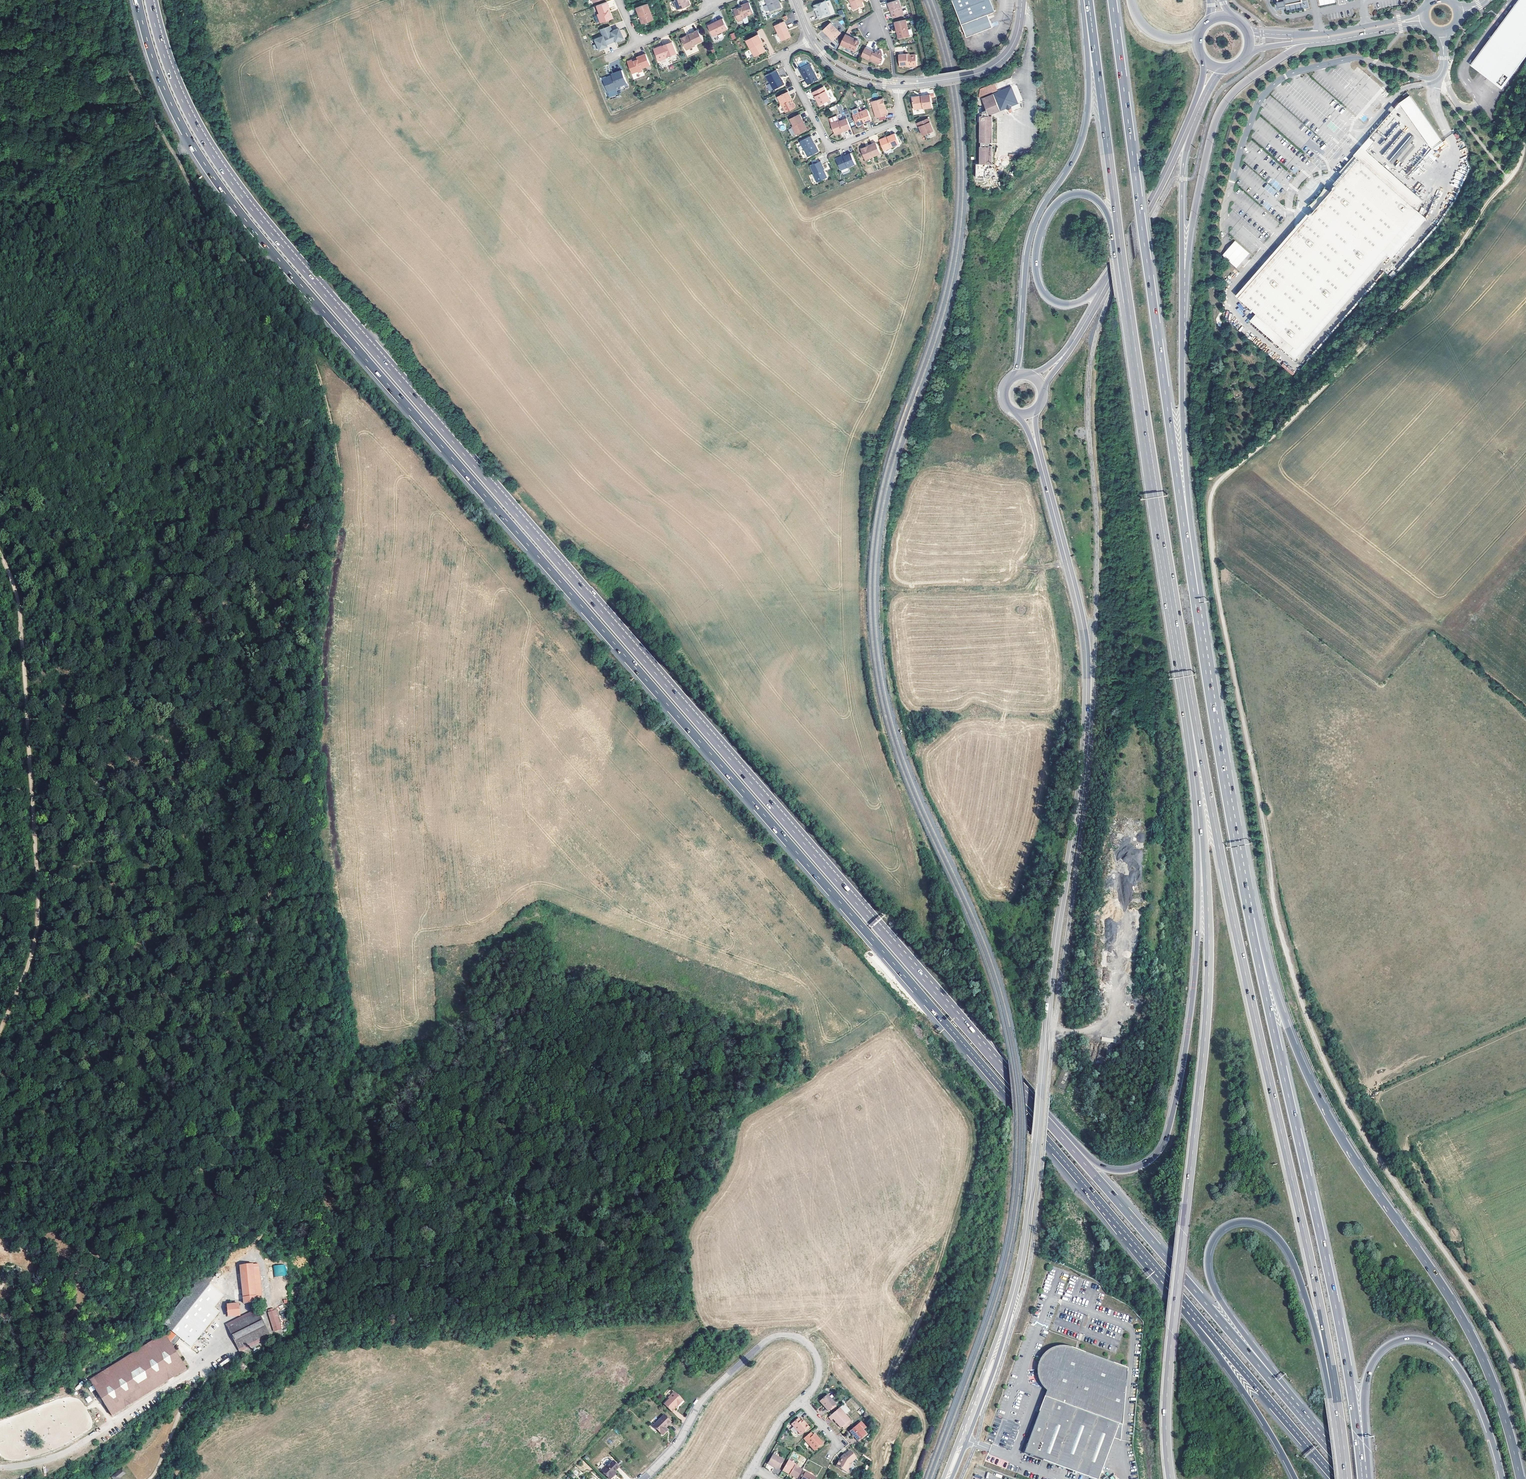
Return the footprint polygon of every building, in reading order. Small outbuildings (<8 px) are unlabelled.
[(676,1),(674,1),(677,10),(688,6),(689,5),(689,4),(689,3),(688,0),(675,0),(676,1)] [(771,12),(782,8),(779,0),(767,0),(771,12)] [(862,2),(861,0),(850,0),(854,11),(864,7),(862,2)] [(905,15),(900,0),(889,3),(891,10),(892,10),(893,12),(892,14),(894,18),(905,15)] [(991,0),(952,0),(962,24),(987,14),(993,12),(992,10),(995,9),(991,0)] [(1279,4),(1278,5),(1279,9),(1286,8),(1286,7),(1302,4),(1302,0),(1278,0),(1279,4)] [(1471,64),(1487,76),(1491,71),(1507,82),(1525,56),(1525,0),(1518,0),(1471,64)] [(610,10),(607,2),(596,6),(599,13),(597,14),(600,23),(612,19),(610,13),(609,14),(608,10),(609,10),(610,10)] [(831,14),(826,2),(815,6),(814,7),(816,12),(818,11),(820,18),(831,14)] [(654,19),(648,3),(636,7),(639,15),(641,15),(642,17),(641,19),(642,22),(642,23),(644,23),(654,19)] [(735,11),(739,22),(743,20),(743,19),(746,18),(746,16),(754,13),(750,4),(742,6),(743,8),(740,9),(735,11)] [(987,14),(962,24),(966,36),(992,26),(987,14)] [(898,31),(900,39),(910,36),(906,20),(895,22),(897,31),(898,31)] [(725,21),(709,26),(713,38),(729,32),(725,21)] [(792,37),(784,22),(775,26),(782,42),(792,37)] [(841,34),(831,23),(824,31),(833,41),(841,34)] [(611,26),(600,30),(603,36),(594,39),(598,49),(599,50),(602,48),(603,47),(605,46),(605,47),(607,47),(606,45),(614,42),(615,43),(622,40),(623,38),(620,31),(617,32),(614,30),(612,31),(611,26)] [(687,36),(681,38),(686,50),(694,47),(694,46),(703,42),(699,31),(690,35),(690,36),(687,37),(687,36)] [(746,40),(755,57),(766,51),(764,46),(763,46),(762,43),(764,42),(760,34),(746,40)] [(846,35),(841,45),(855,53),(860,44),(859,42),(855,40),(854,40),(853,40),(853,39),(846,35)] [(659,47),(654,49),(659,62),(677,54),(672,42),(663,46),(664,47),(661,48),(659,47)] [(866,48),(861,57),(870,61),(870,59),(872,60),(872,61),(878,64),(881,63),(883,59),(882,56),(883,55),(881,51),(876,52),(876,54),(874,53),(874,52),(866,48)] [(634,60),(628,62),(633,73),(638,71),(639,72),(643,71),(642,68),(651,65),(646,54),(637,57),(638,59),(639,60),(635,61),(634,60)] [(907,56),(907,54),(899,55),(900,66),(908,66),(908,67),(917,66),(916,55),(910,56),(907,56)] [(819,79),(811,65),(801,70),(804,77),(805,76),(809,84),(819,79)] [(605,79),(604,80),(609,92),(618,89),(618,87),(628,83),(623,70),(613,74),(613,75),(614,77),(610,78),(609,77),(605,79)] [(777,71),(767,76),(774,90),(784,85),(782,80),(781,81),(779,78),(781,78),(777,71)] [(1491,71),(1487,76),(1503,88),(1507,82),(1491,71)] [(995,83),(981,88),(979,96),(997,89),(995,83)] [(1015,84),(1011,85),(1018,102),(1022,100),(1023,99),(1017,85),(1015,84)] [(992,161),(992,144),(989,144),(989,140),(992,140),(993,113),(1005,107),(1008,108),(1011,107),(1012,104),(1018,102),(1011,85),(982,97),(986,107),(982,109),(982,108),(979,108),(979,114),(980,114),(980,141),(981,141),(981,144),(980,144),(980,162),(992,161)] [(831,101),(824,87),(813,92),(815,97),(816,96),(819,101),(821,106),(831,101)] [(792,100),(788,92),(778,97),(786,113),(795,108),(795,106),(794,103),(792,102),(791,100),(792,100)] [(933,107),(930,94),(922,96),(922,97),(919,97),(917,97),(912,97),(914,108),(916,109),(924,108),(933,107)] [(1442,140),(1410,95),(1399,103),(1431,148),(1442,140)] [(887,113),(881,97),(870,102),(876,117),(887,113)] [(840,103),(829,108),(831,111),(837,109),(839,113),(843,111),(840,103)] [(865,123),(872,120),(868,109),(853,115),(857,126),(861,124),(862,122),(864,121),(865,123)] [(800,115),(790,119),(794,126),(792,127),(796,135),(806,130),(802,122),(803,122),(800,115)] [(851,128),(847,118),(839,121),(839,120),(830,124),(834,133),(843,129),(843,131),(851,128)] [(934,131),(929,118),(917,123),(918,127),(920,126),(922,131),(923,135),(934,131)] [(1387,143),(1379,152),(1392,164),(1396,160),(1402,162),(1405,159),(1406,157),(1415,147),(1411,143),(1414,137),(1411,134),(1406,132),(1400,127),(1398,129),(1394,128),(1398,131),(1395,134),(1397,136),(1394,144),(1393,145),(1391,144),(1390,146),(1387,143)] [(879,140),(884,150),(900,144),(896,133),(888,136),(889,138),(886,139),(885,138),(879,140)] [(815,143),(811,136),(800,142),(808,157),(817,152),(819,150),(816,147),(814,146),(813,144),(815,143)] [(1369,137),(1361,146),(1367,150),(1374,141),(1369,137)] [(861,149),(866,160),(881,153),(876,143),(869,146),(869,147),(867,148),(866,147),(861,149)] [(1407,201),(1388,184),(1370,168),(1377,160),(1367,150),(1361,146),(1354,154),(1359,158),(1344,175),(1331,191),(1329,193),(1326,192),(1323,190),(1322,191),(1322,192),(1321,193),(1320,194),(1319,196),(1318,197),(1317,197),(1316,199),(1315,200),(1314,201),(1313,202),(1312,202),(1315,205),(1316,208),(1315,210),(1238,297),(1256,313),(1250,320),(1289,353),(1415,208),(1423,200),(1415,192),(1407,201)] [(836,160),(841,171),(855,164),(851,154),(844,156),(845,158),(842,159),(840,158),(836,160)] [(1359,158),(1354,154),(1340,171),(1344,175),(1359,158)] [(1395,175),(1377,160),(1370,168),(1388,184),(1390,181),(1395,175)] [(814,173),(813,174),(817,182),(827,177),(824,170),(825,169),(821,161),(811,166),(814,173)] [(1279,184),(1274,180),(1270,184),(1276,188),(1279,184)] [(1419,182),(1414,188),(1419,193),(1424,187),(1419,182)] [(1268,184),(1264,188),(1270,193),(1273,189),(1268,184)] [(1426,218),(1415,208),(1289,353),(1295,359),(1387,254),(1392,258),(1426,218)] [(1283,364),(1281,366),(1292,375),(1294,373),(1283,364)] [(252,1264),(240,1265),(243,1303),(256,1302),(255,1295),(252,1268),(252,1264)] [(273,1265),(274,1277),(286,1276),(285,1264),(273,1265)] [(252,1268),(255,1295),(261,1294),(258,1268),(252,1268)] [(186,1369),(174,1348),(170,1343),(177,1335),(181,1338),(192,1346),(219,1311),(210,1304),(219,1292),(204,1281),(202,1279),(203,1276),(206,1279),(209,1275),(207,1274),(203,1271),(198,1278),(163,1324),(170,1329),(165,1335),(164,1333),(89,1380),(112,1415),(186,1369)] [(237,1303),(227,1304),(228,1315),(239,1314),(237,1303)] [(256,1309),(225,1325),(239,1353),(270,1337),(256,1309)] [(275,1311),(268,1313),(274,1333),(281,1331),(275,1311)] [(181,1338),(177,1335),(170,1343),(174,1348),(181,1338)] [(1024,1453),(1094,1478),(1099,1478),(1114,1438),(1121,1440),(1127,1368),(1075,1349),(1067,1346),(1063,1346),(1056,1346),(1049,1349),(1042,1354),(1038,1361),(1037,1368),(1037,1375),(1038,1379),(1041,1384),(1046,1391),(1024,1453)] [(220,1364),(222,1366),(230,1360),(228,1357),(220,1364)] [(684,1400),(676,1391),(665,1402),(674,1410),(684,1400)] [(836,1406),(827,1396),(820,1403),(828,1413),(836,1406)] [(840,1408),(847,1416),(851,1412),(845,1404),(840,1408)] [(840,1408),(831,1417),(833,1420),(834,1420),(841,1428),(842,1427),(849,1421),(851,1420),(847,1416),(840,1408)] [(672,1421),(664,1414),(654,1425),(662,1434),(668,1428),(666,1427),(672,1421)] [(805,1425),(802,1422),(800,1419),(793,1425),(802,1435),(810,1428),(807,1424),(805,1425)] [(860,1425),(865,1431),(868,1428),(863,1422),(860,1425)] [(865,1431),(860,1425),(851,1432),(859,1442),(868,1434),(865,1431)] [(815,1436),(812,1432),(805,1439),(816,1451),(825,1444),(816,1434),(815,1436)] [(857,1459),(850,1451),(844,1457),(841,1462),(840,1461),(837,1467),(847,1473),(853,1463),(857,1459)] [(784,1461),(774,1455),(769,1464),(779,1470),(784,1461)] [(614,1460),(608,1467),(607,1465),(601,1471),(610,1478),(611,1478),(615,1475),(614,1473),(621,1466),(614,1460)] [(789,1461),(784,1470),(792,1474),(791,1476),(796,1478),(798,1478),(803,1471),(796,1467),(796,1465),(789,1461)] [(121,1478),(126,1473),(121,1468),(111,1477),(113,1478),(122,1478),(121,1478)]
